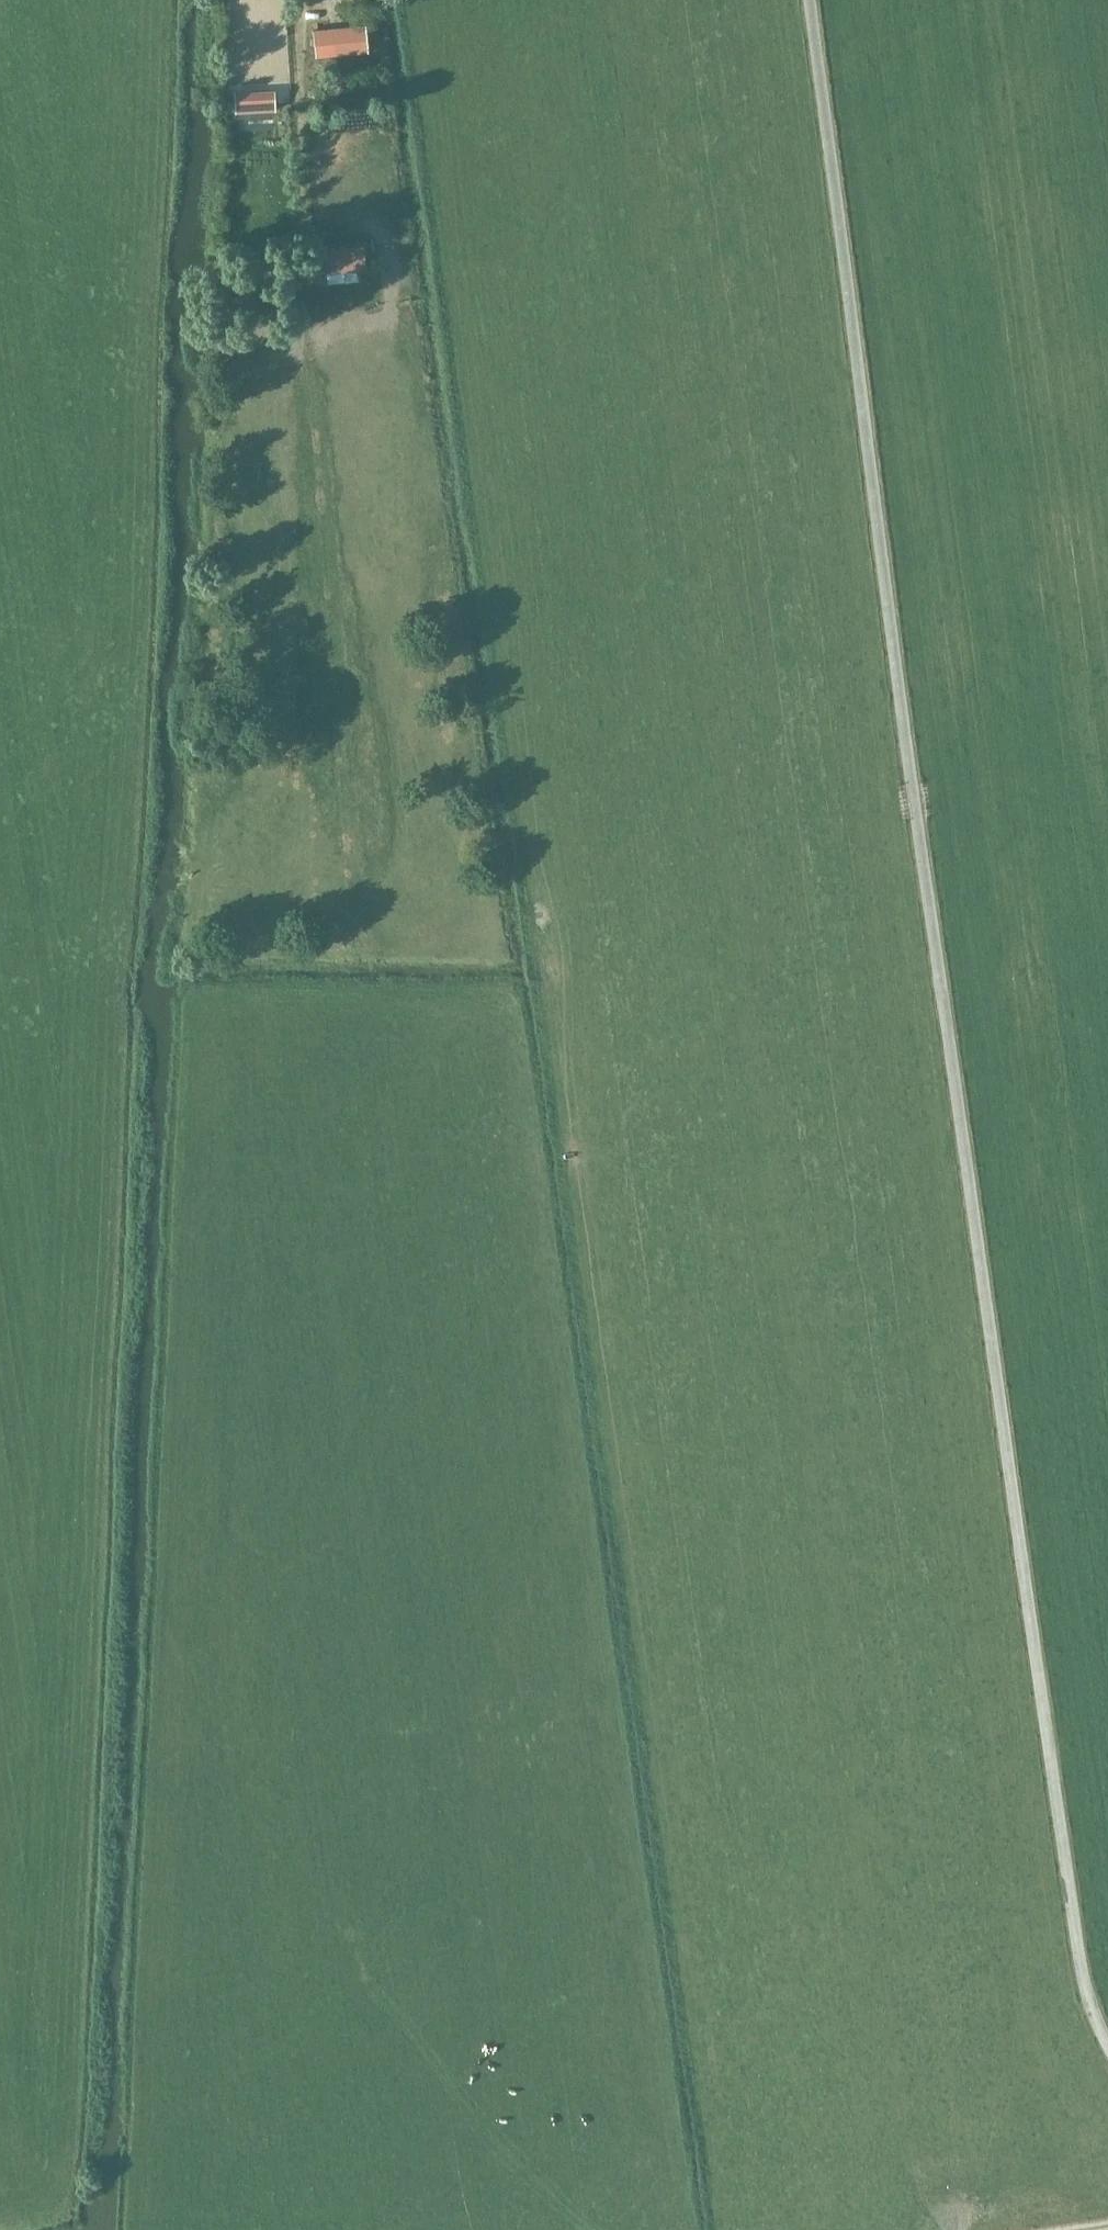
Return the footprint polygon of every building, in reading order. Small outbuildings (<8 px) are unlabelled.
[(362,52),(360,27),(321,31),(323,51),(332,50),(332,55),(362,52)] [(275,109),(274,86),(247,87),(248,110),(275,109)] [(309,262),(301,263),(301,272),(325,270),(326,271),(366,267),(364,244),(323,248),(308,250),(309,262)] [(279,272),(277,248),(248,251),(250,275),(279,272)]
